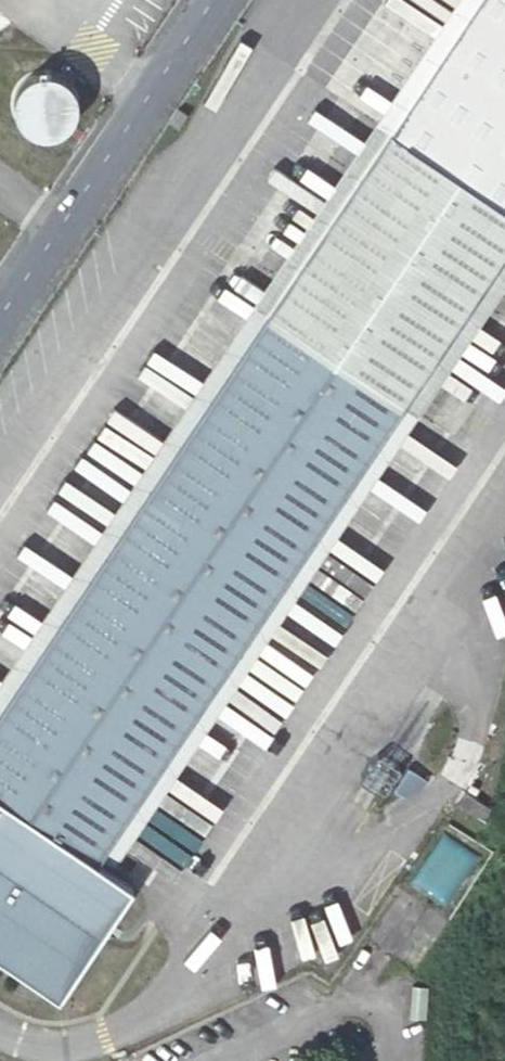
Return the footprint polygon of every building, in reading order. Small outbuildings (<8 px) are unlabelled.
[(29,821),(56,827),(56,840),(101,871),(108,860),(95,851),(259,607),(273,617),(278,609),(264,600),(401,398),(504,246),(504,0),(474,0),(130,508),(116,498),(111,506),(126,515),(0,702),(0,800),(29,821)] [(116,498),(130,508),(474,0),(454,0),(253,296),(116,498)] [(191,103),(182,97),(172,110),(181,117),(191,103)] [(278,609),(504,275),(504,246),(401,398),(264,600),(278,609)] [(0,671),(0,702),(126,515),(111,506),(62,577),(0,671)] [(95,851),(108,860),(237,669),(273,617),(259,607),(95,851)] [(123,886),(101,871),(56,840),(36,837),(29,821),(0,800),(0,959),(50,993),(123,886)]
